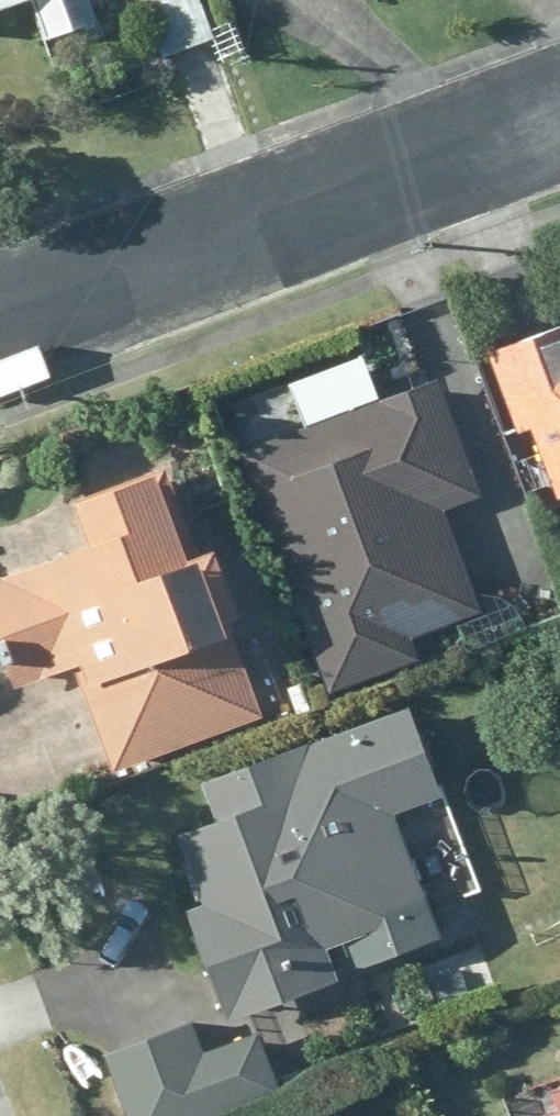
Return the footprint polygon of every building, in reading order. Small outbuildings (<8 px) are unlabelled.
[(30,1),(30,0),(0,0),(0,11),(30,1)] [(154,65),(223,43),(210,0),(133,0),(154,65)] [(501,345),(555,501),(559,499),(559,324),(501,345)] [(416,383),(238,447),(328,697),(415,666),(407,645),(480,619),(440,508),(472,497),(449,433),(435,434),(416,383)] [(173,473),(83,508),(97,542),(0,580),(0,657),(18,702),(71,681),(109,775),(269,712),(173,473)] [(448,793),(416,708),(203,786),(215,817),(160,837),(226,1014),(439,936),(393,813),(448,793)] [(108,1052),(134,1115),(220,1115),(280,1092),(256,1031),(210,1049),(197,1017),(108,1052)] [(518,1103),(523,1115),(559,1115),(559,1087),(518,1103)]
